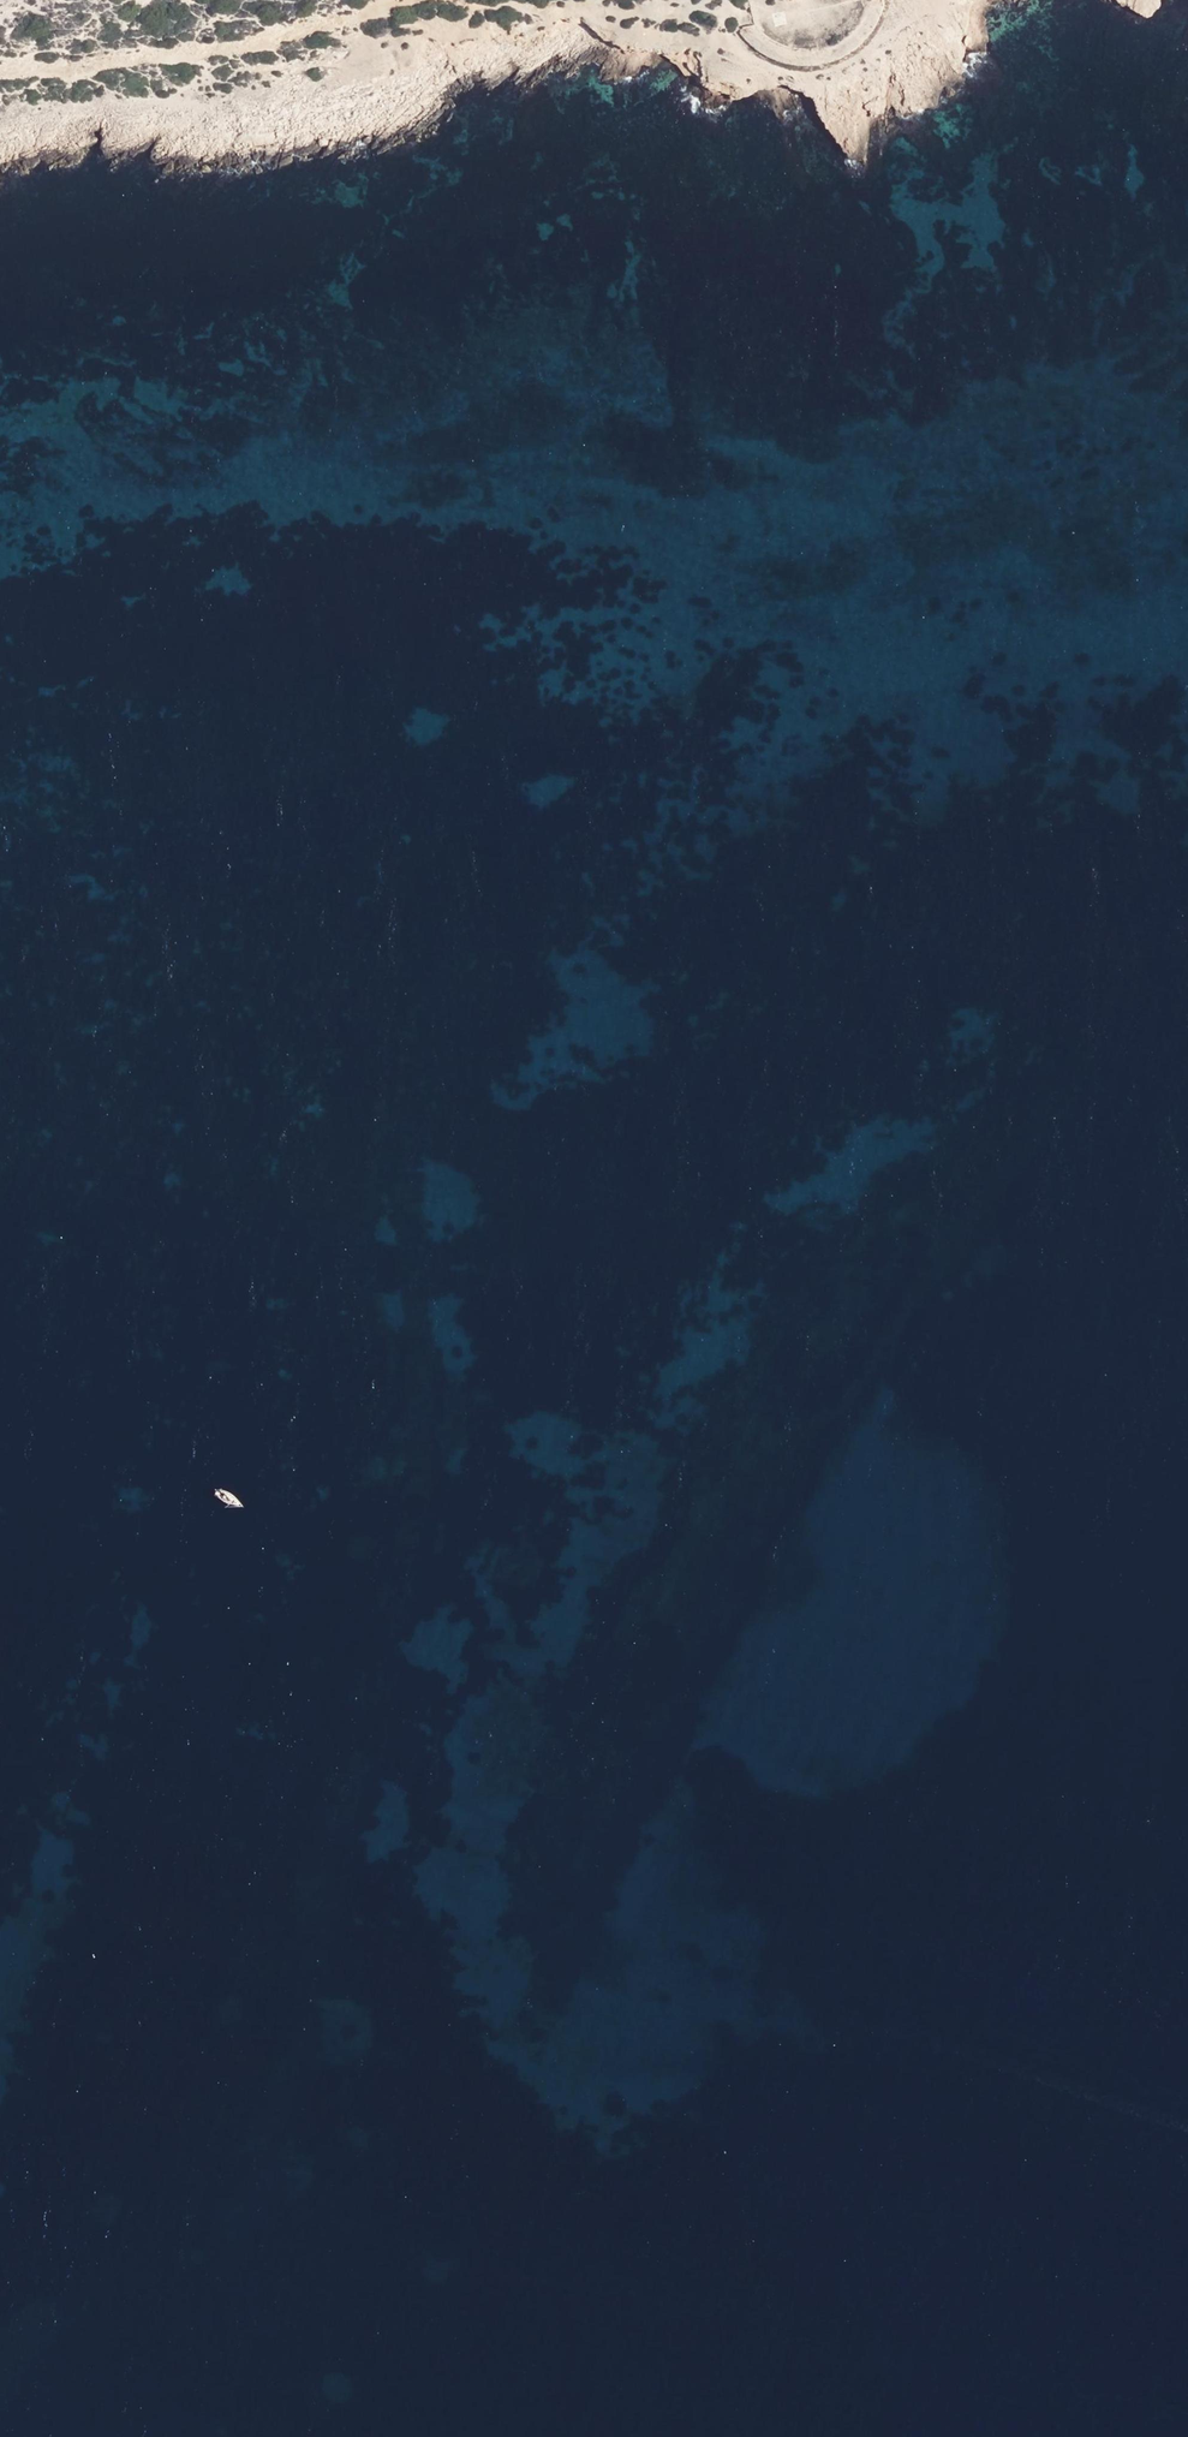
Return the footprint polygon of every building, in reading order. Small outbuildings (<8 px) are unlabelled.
[(742,26),(741,32),(757,50),(775,60),(794,64),(814,65),(831,61),(849,54),(863,42),(874,28),(880,17),(884,3),(884,0),(750,0),(754,24),(742,26)]
